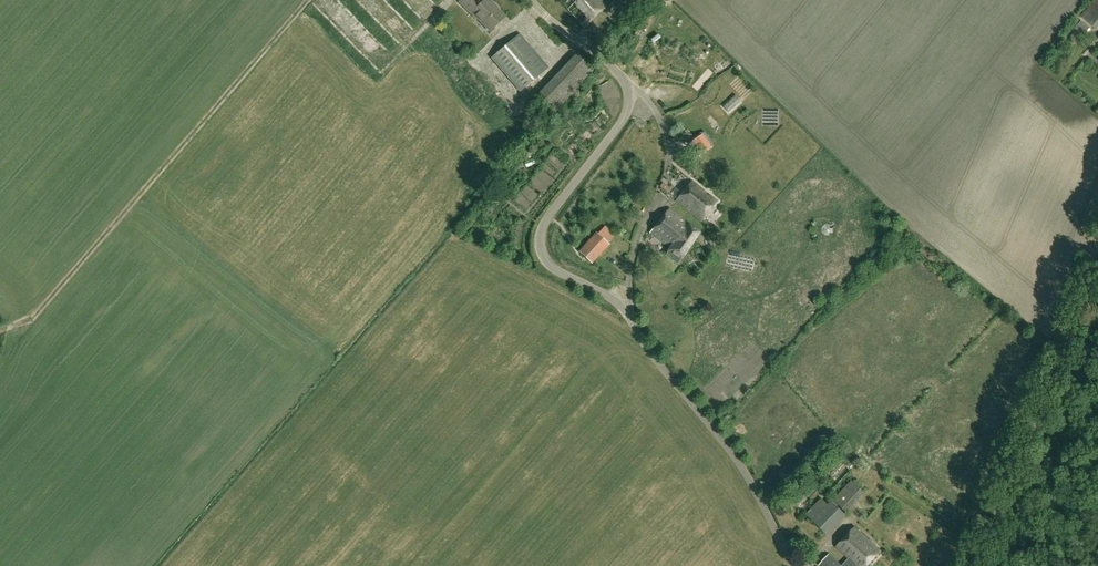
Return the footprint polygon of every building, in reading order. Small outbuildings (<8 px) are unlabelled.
[(432,21),(439,12),(426,0),(407,0),(432,21)] [(490,32),(506,17),(498,8),(498,7),(491,0),(485,0),(483,2),(481,0),(460,0),(458,2),(476,20),(477,19),(490,32)] [(609,7),(603,0),(558,0),(585,29),(609,7)] [(1082,17),(1097,30),(1097,29),(1097,0),(1095,0),(1082,17)] [(521,93),(550,67),(521,33),(492,59),(521,93)] [(596,70),(578,54),(537,97),(555,114),(596,70)] [(723,106),(729,112),(741,101),(736,95),(723,106)] [(694,124),(684,113),(675,120),(686,132),(694,124)] [(534,170),(544,164),(541,160),(531,166),(534,170)] [(693,182),(677,201),(702,222),(718,203),(693,182)] [(486,191),(491,195),(495,190),(490,186),(486,191)] [(702,234),(670,209),(651,234),(670,248),(669,250),(669,251),(666,254),(678,263),(682,259),(702,234)] [(608,245),(598,235),(582,252),(593,262),(608,245)] [(863,493),(846,511),(856,521),(874,503),(863,493)] [(816,521),(823,530),(845,515),(838,505),(816,521)] [(848,514),(825,532),(833,543),(856,525),(848,514)] [(857,565),(868,565),(883,551),(857,526),(837,547),(850,559),(843,565),(856,565),(857,565)] [(829,556),(820,565),(821,565),(841,565),(829,556)]
